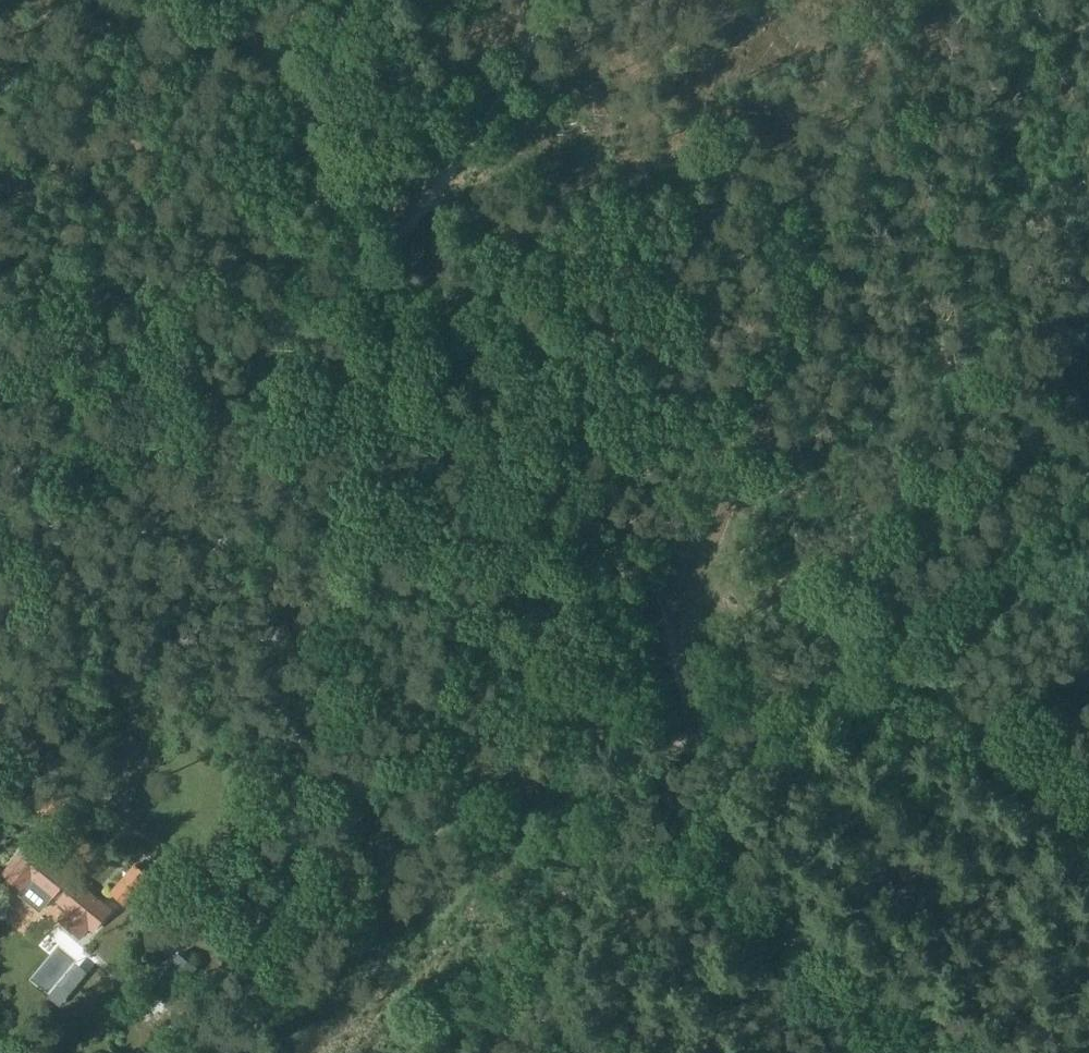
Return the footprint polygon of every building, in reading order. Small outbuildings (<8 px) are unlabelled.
[(21,885),(25,888),(33,878),(53,895),(55,891),(62,897),(59,900),(70,909),(61,919),(81,935),(89,925),(93,929),(110,908),(76,880),(76,881),(69,875),(65,870),(67,868),(59,862),(57,865),(39,849),(41,847),(34,841),(32,843),(30,841),(5,871),(9,874),(9,878),(18,885),(21,885)] [(123,884),(115,894),(126,903),(148,877),(134,865),(120,881),(123,884)] [(168,949),(152,971),(182,994),(199,972),(168,949)]
